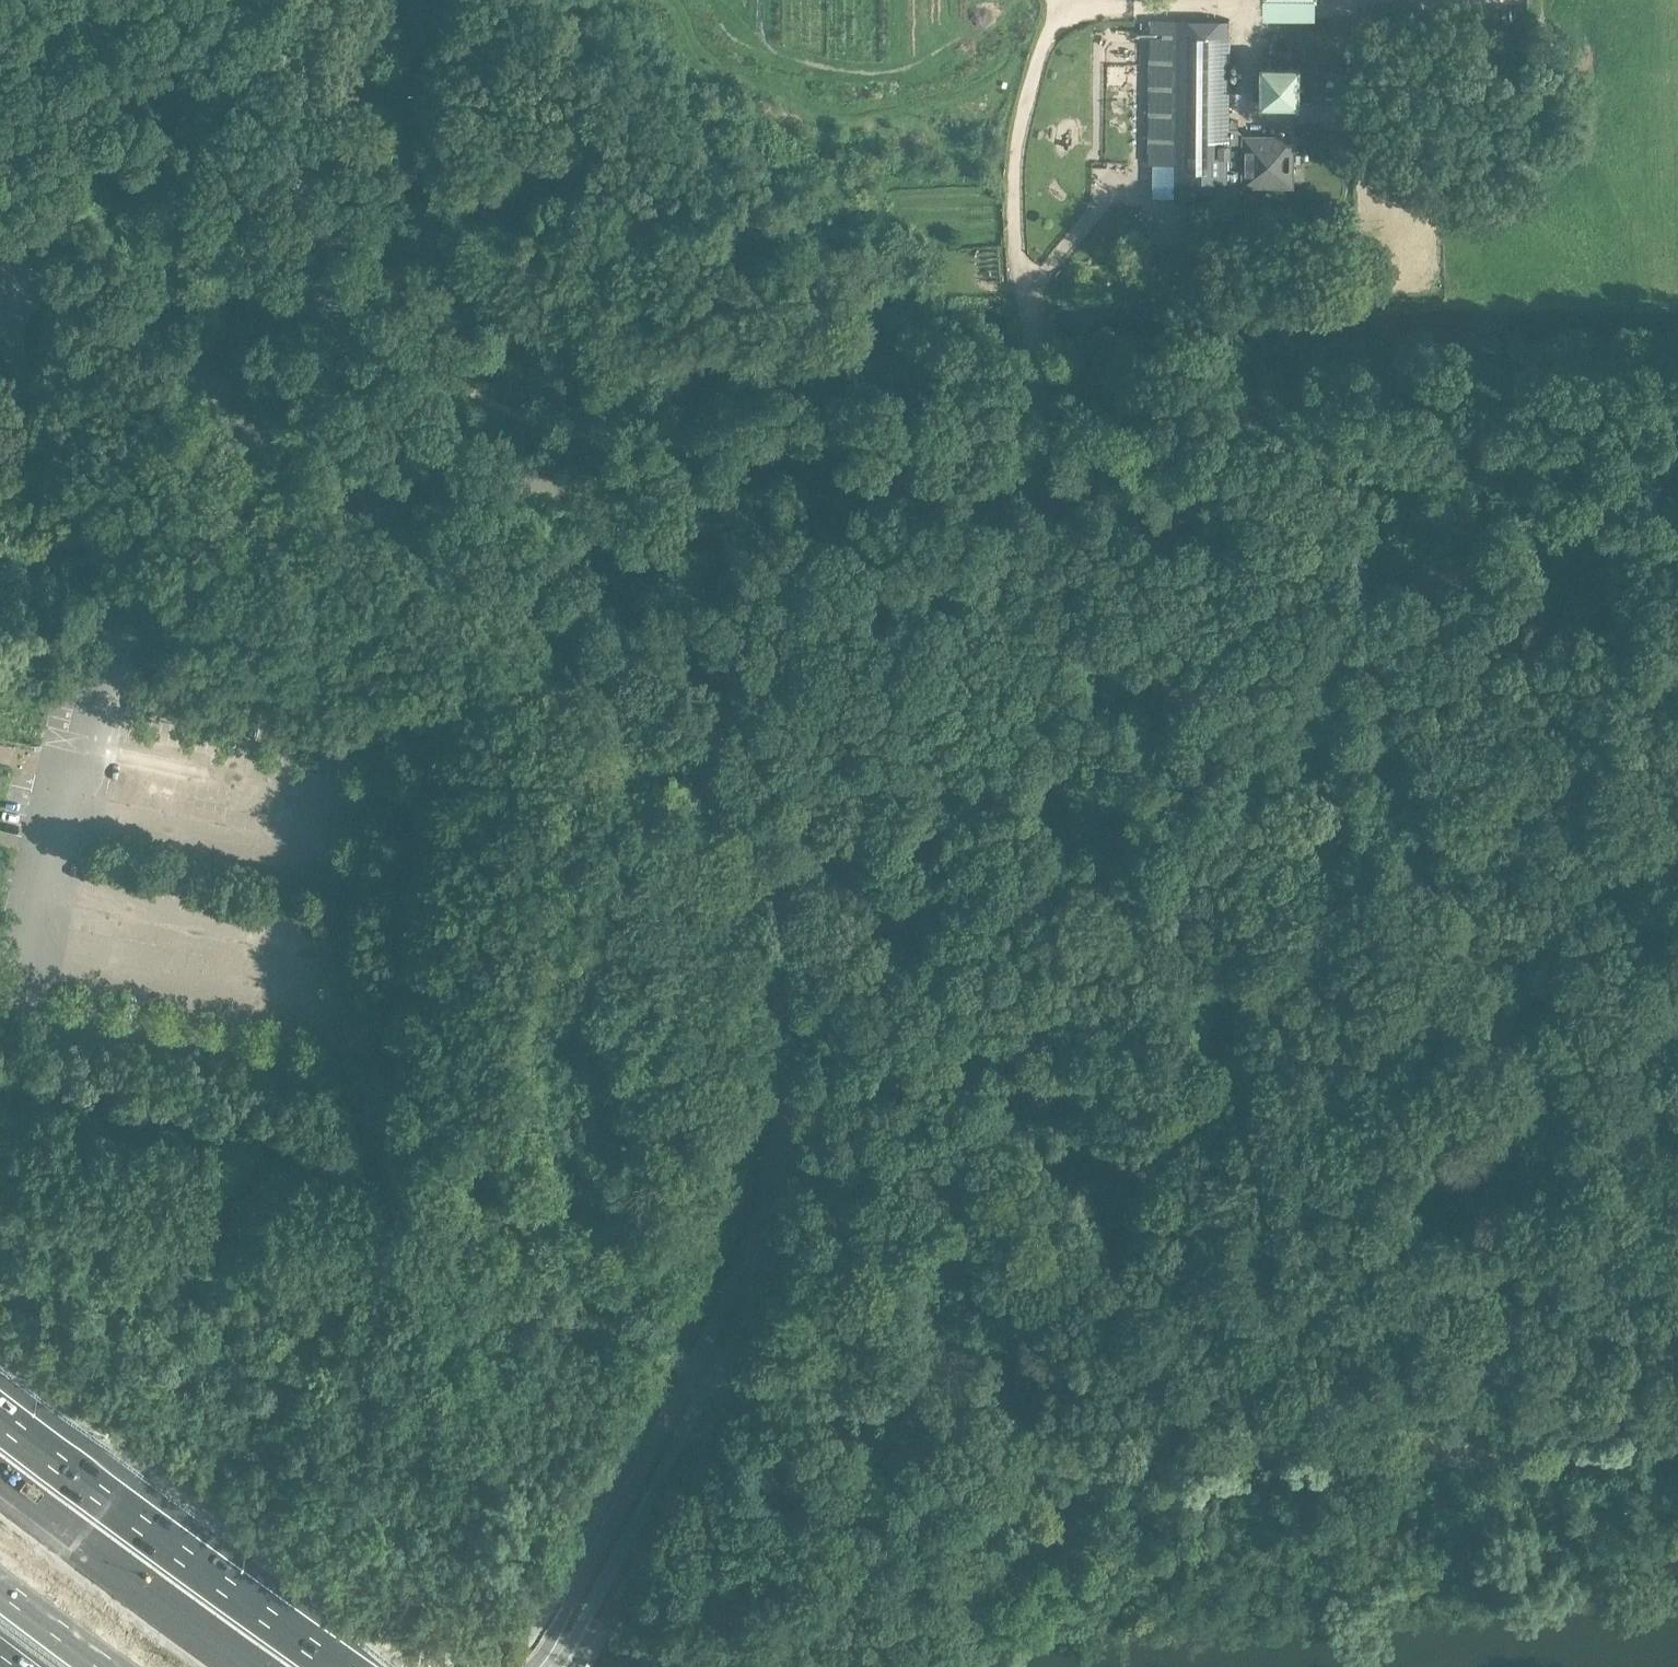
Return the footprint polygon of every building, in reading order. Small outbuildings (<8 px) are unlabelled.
[(1177,21),(1177,37),(1175,162),(1153,162),(1153,196),(1175,197),(1229,198),(1229,197),(1234,197),(1234,189),(1238,190),(1247,181),(1247,137),(1238,128),(1228,128),(1230,22),(1177,21)] [(1300,62),(1261,61),(1261,100),(1299,100),(1300,62)] [(1326,95),(1326,84),(1306,84),(1306,95),(1326,95)] [(1291,138),(1247,137),(1247,181),(1284,182),(1290,176),(1291,138)]
